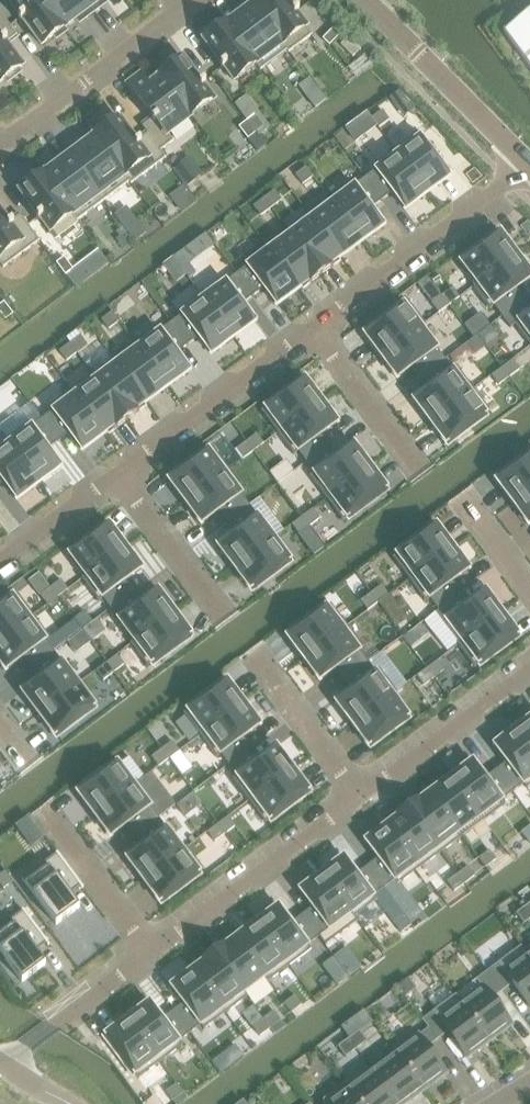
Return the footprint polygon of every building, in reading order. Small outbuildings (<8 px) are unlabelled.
[(43,0),(8,0),(21,17),(18,19),(20,22),(23,20),(42,45),(54,36),(56,39),(66,32),(64,28),(43,0)] [(84,0),(43,0),(64,28),(65,28),(64,26),(80,13),(85,19),(93,12),(84,0)] [(93,12),(102,6),(97,0),(98,0),(84,0),(93,12)] [(289,53),(250,0),(242,6),(246,12),(229,25),(227,23),(226,24),(261,70),(262,69),(287,51),(288,53),(289,53)] [(299,13),(297,10),(294,12),(285,0),(258,0),(254,3),(251,0),(250,0),(289,53),(312,36),(296,15),(299,13)] [(503,32),(529,68),(529,11),(503,32)] [(5,45),(17,36),(0,13),(0,83),(5,79),(7,82),(20,73),(18,70),(22,67),(5,45)] [(261,70),(226,24),(224,21),(214,28),(216,31),(204,41),(223,66),(220,67),(222,70),(225,68),(234,81),(256,65),(260,71),(261,70)] [(327,46),(337,36),(331,29),(320,39),(327,46)] [(349,37),(340,45),(352,58),(361,50),(349,37)] [(201,85),(182,59),(160,76),(190,116),(212,100),(203,87),(206,85),(204,83),(201,85)] [(190,116),(160,76),(159,77),(160,79),(150,87),(141,75),(128,84),(154,118),(142,127),(147,134),(160,152),(173,142),(167,133),(190,116)] [(382,111),(371,119),(379,128),(389,120),(382,111)] [(255,115),(246,121),(256,134),(264,128),(255,115)] [(160,152),(147,134),(136,142),(118,118),(95,135),(132,184),(166,159),(160,152)] [(246,121),(238,127),(248,140),(256,134),(246,121)] [(417,133),(395,150),(427,194),(449,177),(443,168),(445,167),(435,153),(432,154),(417,133)] [(132,184),(95,135),(94,136),(96,138),(79,151),(74,145),(66,151),(104,202),(129,183),(131,185),(132,184)] [(376,171),(365,179),(381,201),(392,193),(405,210),(427,194),(395,150),(372,166),(376,171)] [(104,202),(66,151),(58,157),(62,163),(46,175),(45,176),(44,174),(43,175),(78,221),(79,220),(104,202)] [(305,168),(295,175),(302,185),(313,177),(306,167),(305,168)] [(78,221),(43,175),(42,175),(40,172),(30,179),(32,182),(20,191),(39,217),(36,218),(38,221),(41,219),(50,232),(72,216),(76,222),(78,221)] [(329,199),(328,199),(332,204),(361,243),(384,226),(371,209),(381,201),(365,179),(354,187),(351,183),(329,199)] [(274,191),(263,199),(270,209),(282,201),(274,191)] [(253,207),(260,217),(270,209),(263,199),(253,207)] [(332,204),(311,220),(340,258),(361,243),(332,204)] [(39,241),(20,215),(8,224),(0,212),(0,265),(3,269),(39,241)] [(291,234),(290,235),(320,276),(334,266),(332,264),(340,258),(311,220),(291,234)] [(272,241),(266,246),(298,290),(307,283),(308,285),(320,276),(290,235),(291,234),(288,229),(286,231),(272,241)] [(477,250),(461,262),(476,284),(477,284),(516,255),(500,233),(492,239),(490,236),(475,247),(476,248),(477,250)] [(247,267),(237,275),(253,297),(264,289),(276,306),(298,290),(266,246),(244,262),(247,267)] [(472,287),(473,287),(489,310),(494,306),(501,317),(524,300),(516,290),(529,279),(529,273),(516,255),(477,284),(476,284),(472,287)] [(73,270),(64,258),(56,263),(65,276),(73,270)] [(222,279),(201,294),(233,338),(255,322),(242,305),(253,297),(237,275),(226,283),(222,279)] [(452,288),(441,296),(448,306),(459,298),(452,288)] [(182,316),(171,324),(187,346),(198,338),(211,355),(233,338),(201,294),(178,311),(182,316)] [(441,296),(431,304),(438,313),(448,306),(441,296)] [(501,317),(510,328),(514,325),(529,346),(529,309),(524,300),(501,317)] [(4,302),(0,305),(0,313),(5,320),(13,315),(4,302)] [(373,328),(364,334),(381,356),(420,327),(421,328),(425,325),(424,323),(408,302),(387,317),(385,315),(371,326),(373,328)] [(112,312),(101,320),(108,330),(119,322),(112,312)] [(136,343),(134,344),(138,349),(139,348),(168,387),(190,371),(177,353),(187,346),(171,324),(161,332),(157,327),(136,343)] [(420,327),(381,356),(397,379),(415,366),(422,376),(444,359),(421,328),(420,327)] [(80,336),(70,343),(77,353),(87,346),(80,336)] [(70,343),(59,352),(66,361),(77,353),(70,343)] [(118,363),(118,364),(147,403),(168,387),(139,348),(138,349),(118,363)] [(114,359),(93,374),(128,420),(140,411),(138,409),(147,403),(118,364),(118,363),(115,359),(114,359)] [(430,387),(413,400),(429,421),(473,388),(457,367),(453,370),(444,359),(422,376),(430,387)] [(513,360),(502,368),(509,377),(520,370),(513,360)] [(502,368),(491,376),(499,385),(509,377),(502,368)] [(93,374),(72,390),(105,434),(113,428),(114,430),(128,420),(93,374)] [(282,396),(261,411),(277,433),(321,401),(305,379),(296,385),(294,382),(280,393),(282,396)] [(473,388),(429,421),(446,444),(455,438),(456,440),(457,440),(471,429),(469,427),(490,411),(473,388)] [(53,412),(43,419),(60,441),(69,434),(82,451),(105,434),(72,390),(49,407),(53,412)] [(321,401),(277,433),(301,466),(328,446),(320,436),(337,423),(321,401)] [(28,423),(7,439),(40,483),(61,467),(48,450),(60,441),(43,419),(32,428),(28,423)] [(256,434),(246,442),(253,452),(264,444),(263,443),(256,434)] [(4,483),(17,500),(40,483),(7,439),(0,444),(0,486),(4,483)] [(246,442),(236,450),(242,459),(243,460),(253,452),(246,442)] [(328,446),(301,466),(326,499),(369,466),(353,444),(339,455),(336,457),(328,446)] [(177,474),(169,480),(185,502),(224,473),(225,474),(229,471),(229,469),(212,448),(192,463),(190,460),(175,471),(177,474)] [(496,481),(512,503),(529,489),(529,455),(518,464),(517,461),(503,472),(504,474),(496,481)] [(369,466),(326,499),(342,521),(363,506),(365,508),(379,497),(378,495),(386,488),(369,466)] [(224,473),(185,502),(202,524),(219,511),(227,522),(249,505),(225,474),(224,473)] [(512,503),(529,524),(529,523),(529,489),(512,503)] [(235,533),(218,546),(234,567),(273,538),(249,505),(227,522),(235,533)] [(312,509),(302,517),(310,527),(320,519),(312,509)] [(302,517),(291,525),(298,535),(310,527),(302,517)] [(86,542),(69,554),(85,575),(86,576),(125,547),(109,525),(101,531),(99,528),(84,539),(86,542)] [(413,542),(392,558),(409,580),(452,547),(436,525),(428,531),(426,529),(411,540),(413,542)] [(273,538),(234,567),(251,590),(259,584),(261,586),(275,575),(274,573),(290,560),(273,538)] [(85,575),(81,579),(82,579),(98,602),(102,598),(110,609),(132,592),(125,582),(142,569),(125,547),(86,576),(85,575)] [(452,547),(409,580),(419,593),(425,602),(430,599),(438,610),(460,593),(452,582),(469,569),(452,547)] [(56,584),(51,587),(58,597),(62,594),(68,590),(68,589),(61,580),(56,584)] [(381,585),(371,593),(378,603),(388,595),(381,585)] [(51,587),(40,595),(47,605),(48,605),(58,597),(51,587)] [(132,592),(110,609),(134,641),(174,612),(158,590),(141,603),(132,592)] [(460,593),(438,610),(461,641),(462,642),(501,613),(485,591),(468,603),(460,593)] [(371,593),(360,601),(368,611),(378,603),(371,593)] [(33,615),(17,594),(0,606),(0,640),(33,615)] [(295,631),(287,637),(303,658),(347,626),(330,604),(314,616),(314,617),(310,620),(308,617),(293,628),(295,630),(295,631)] [(134,641),(130,644),(147,667),(168,651),(170,654),(184,643),(183,641),(191,635),(174,612),(134,641)] [(461,641),(457,644),(457,645),(474,667),(495,652),(497,654),(511,644),(509,641),(518,635),(501,613),(462,642),(461,641)] [(0,640),(0,662),(6,670),(23,658),(31,668),(53,651),(45,641),(50,638),(33,615),(0,640)] [(347,626),(303,658),(320,681),(337,668),(345,679),(367,662),(359,651),(364,648),(347,626)] [(39,679),(22,692),(38,713),(77,684),(53,651),(31,668),(39,679)] [(108,663),(107,664),(114,673),(115,672),(124,666),(117,656),(108,663)] [(437,661),(427,669),(434,678),(444,670),(437,661)] [(353,689),(336,702),(352,724),(391,694),(392,696),(397,692),(396,691),(379,669),(375,673),(367,662),(345,679),(353,689)] [(107,664),(96,672),(103,681),(114,673),(107,664)] [(427,669),(416,676),(423,686),(434,678),(427,669)] [(227,681),(183,714),(200,736),(243,703),(227,681)] [(77,684),(38,713),(55,736),(63,730),(65,732),(76,724),(74,722),(94,706),(88,698),(84,693),(82,690),(77,684)] [(391,694),(352,724),(369,746),(377,740),(379,742),(393,732),(391,729),(408,717),(392,696),(391,694)] [(243,703),(200,736),(216,758),(221,755),(229,766),(251,749),(243,738),(260,725),(243,703)] [(516,729),(529,748),(529,718),(516,729)] [(494,745),(495,747),(507,763),(496,771),(513,793),(523,785),(527,789),(529,786),(529,748),(516,729),(494,745)] [(171,742),(161,750),(168,759),(179,751),(172,741),(171,742)] [(251,749),(229,766),(237,777),(233,780),(249,801),(292,768),(276,746),(259,759),(251,749)] [(161,750),(151,757),(158,767),(168,759),(161,750)] [(473,761),(451,778),(483,821),(504,806),(501,801),(513,793),(496,771),(486,778),(474,762),(473,761)] [(86,786),(78,793),(94,814),(134,785),(133,784),(117,763),(101,775),(99,773),(84,784),(86,786)] [(292,768),(249,801),(265,823),(286,808),(288,810),(302,800),(300,797),(309,791),(292,768)] [(451,778),(430,794),(462,837),(483,821),(451,778)] [(134,785),(94,814),(111,837),(128,824),(136,835),(158,818),(150,807),(155,804),(149,797),(138,782),(137,781),(133,784),(134,785)] [(420,797),(407,807),(441,853),(462,837),(430,794),(421,800),(420,797)] [(396,819),(387,825),(420,869),(441,853),(407,807),(394,816),(396,819)] [(228,817),(217,825),(225,834),(235,826),(228,817)] [(144,845),(127,858),(143,880),(182,850),(158,818),(136,835),(144,845)] [(217,825),(207,832),(215,842),(225,834),(217,825)] [(387,825),(365,841),(378,859),(367,867),(384,890),(395,881),(398,885),(420,869),(387,825)] [(182,850),(143,880),(160,902),(168,896),(170,898),(184,888),(182,885),(203,870),(187,847),(186,847),(182,850)] [(489,851),(479,859),(486,868),(496,860),(489,851)] [(56,854),(22,880),(56,925),(80,908),(70,895),(67,891),(77,883),(80,887),(82,889),(83,888),(57,853),(56,854)] [(344,857),(322,874),(354,917),(355,917),(377,901),(374,897),(384,890),(367,867),(357,874),(344,857)] [(468,866),(457,875),(464,884),(475,876),(468,866)] [(0,875),(0,885),(3,889),(13,882),(5,871),(0,875)] [(322,874),(300,890),(313,907),(302,915),(319,938),(325,946),(357,922),(358,921),(355,917),(354,917),(322,874)] [(457,875),(447,882),(454,892),(464,884),(457,875)] [(279,906),(256,923),(289,966),(311,950),(308,946),(319,938),(302,915),(292,923),(279,906)] [(529,922),(529,911),(528,907),(517,915),(525,926),(529,922)] [(0,928),(0,953),(22,982),(45,965),(36,952),(33,948),(43,940),(46,944),(48,946),(49,945),(23,910),(22,911),(22,912),(0,928)] [(403,915),(393,922),(401,933),(411,926),(403,915)] [(256,923),(235,939),(265,978),(264,978),(265,980),(267,983),(268,982),(289,966),(256,923)] [(225,942),(213,952),(243,993),(244,993),(264,978),(265,978),(235,939),(227,945),(227,944),(225,942)] [(524,951),(521,946),(487,971),(502,992),(513,984),(529,1007),(529,958),(524,951)] [(202,964),(193,970),(225,1014),(247,998),(248,997),(244,993),(243,993),(213,952),(200,961),(201,963),(202,964)] [(193,970),(171,986),(184,1004),(173,1012),(190,1034),(200,1026),(204,1030),(225,1014),(193,970)] [(511,1025),(492,1000),(502,992),(487,971),(476,979),(483,988),(462,1003),(461,1004),(489,1041),(511,1025)] [(489,1041),(461,1004),(462,1003),(456,995),(422,1020),(429,1028),(437,1040),(448,1032),(467,1057),(489,1041)] [(295,996),(284,1003),(291,1013),(302,1005),(295,996)] [(150,1002),(127,1019),(160,1062),(182,1046),(179,1041),(190,1034),(173,1012),(163,1019),(150,1002)] [(273,1011),(263,1019),(270,1029),(281,1021),(273,1011)] [(127,1019),(106,1035),(112,1043),(109,1045),(120,1060),(123,1058),(138,1079),(160,1062),(127,1019)] [(263,1019),(252,1027),(260,1037),(270,1029),(263,1019)] [(446,1073),(427,1048),(437,1040),(429,1028),(395,1053),(423,1090),(446,1073)] [(359,1031),(349,1039),(356,1049),(367,1041),(359,1031)] [(349,1039),(338,1047),(346,1057),(356,1049),(349,1039)] [(395,1053),(374,1069),(401,1103),(404,1103),(423,1090),(395,1053)] [(370,1072),(349,1088),(361,1103),(394,1103),(370,1072)] [(349,1088),(346,1083),(323,1100),(326,1103),(361,1103),(349,1088)] [(176,1084),(166,1092),(173,1101),(183,1094),(183,1093),(176,1084)]
